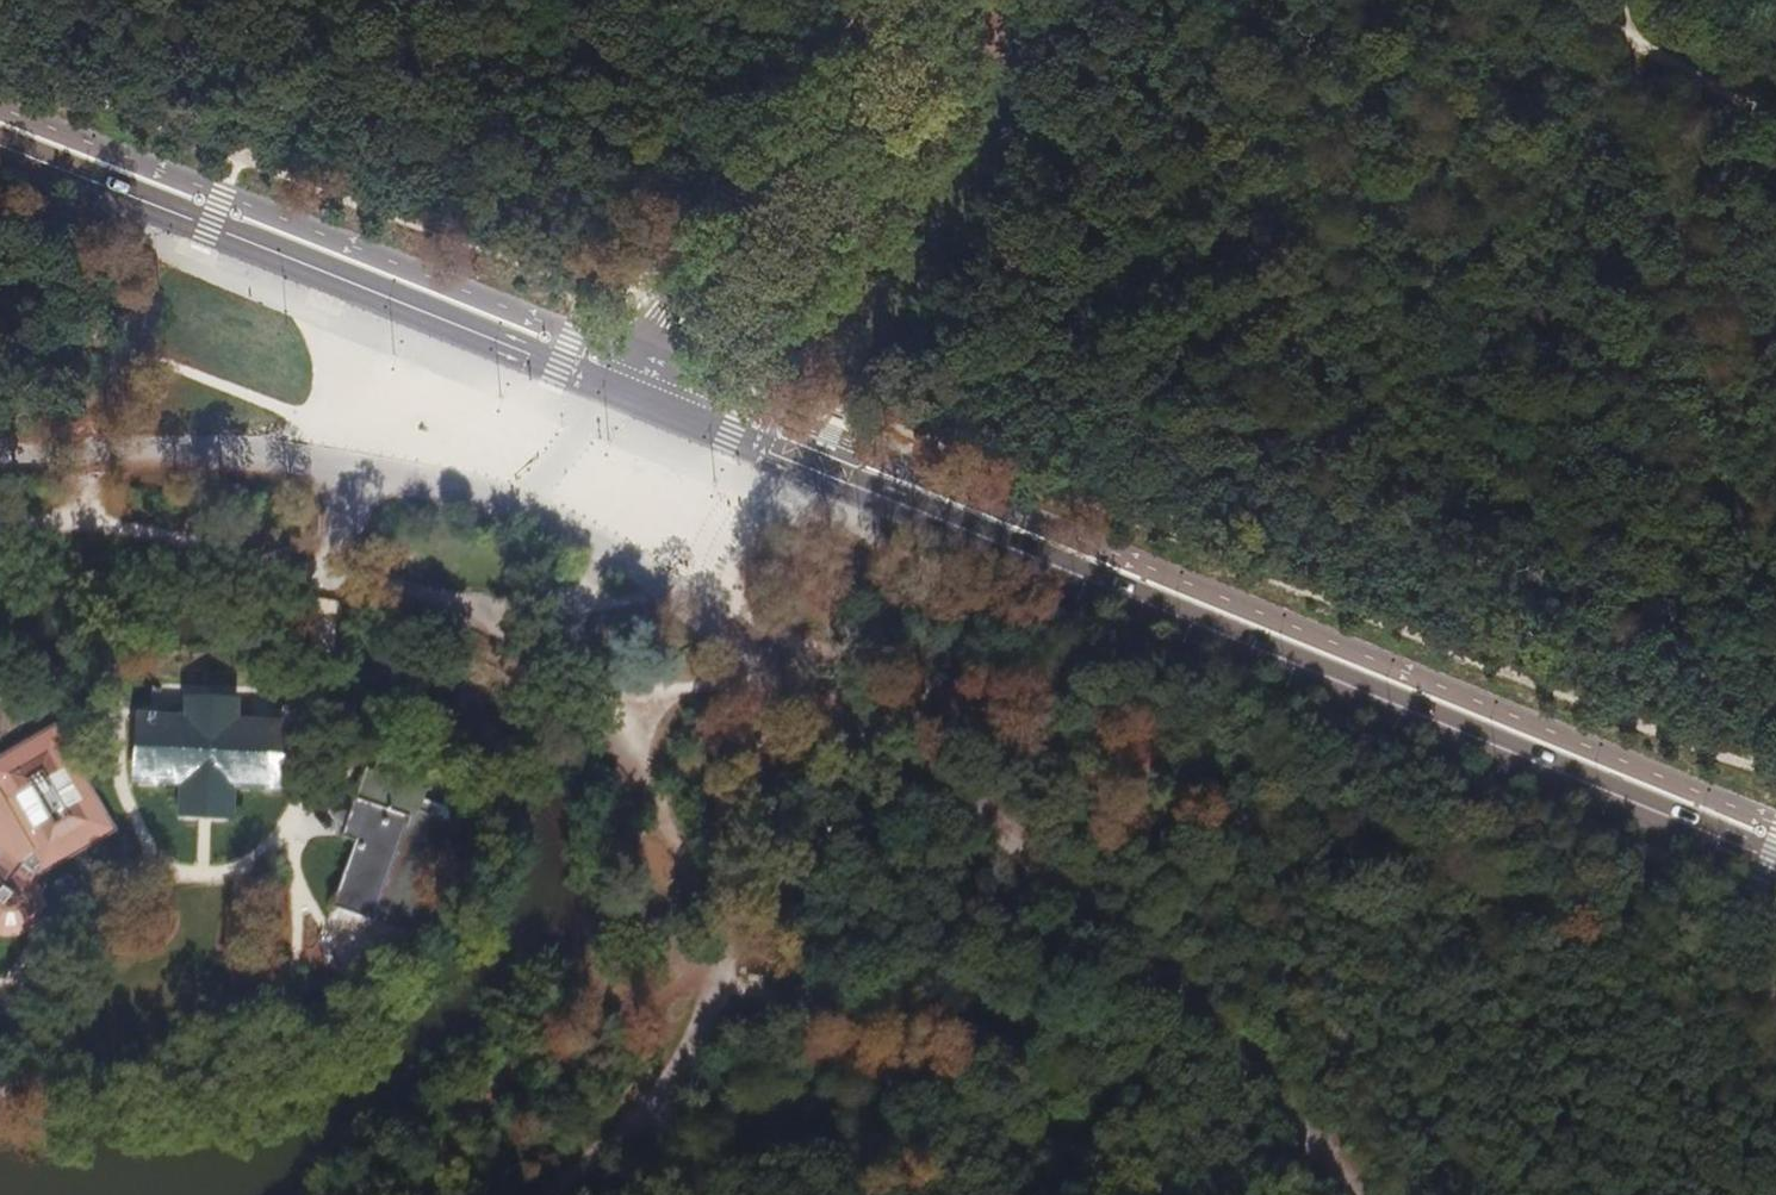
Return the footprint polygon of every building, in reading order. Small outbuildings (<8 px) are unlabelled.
[(131,785),(176,787),(174,817),(203,818),(232,819),(234,789),(284,791),(287,718),(238,716),(239,698),(182,695),(181,713),(134,711),(131,785)] [(50,729),(0,756),(0,939),(3,939),(19,934),(30,923),(35,911),(31,895),(27,888),(34,879),(71,858),(110,836),(50,729)] [(329,913),(410,941),(450,826),(445,809),(422,800),(426,791),(367,772),(343,832),(340,839),(355,845),(329,913)]
